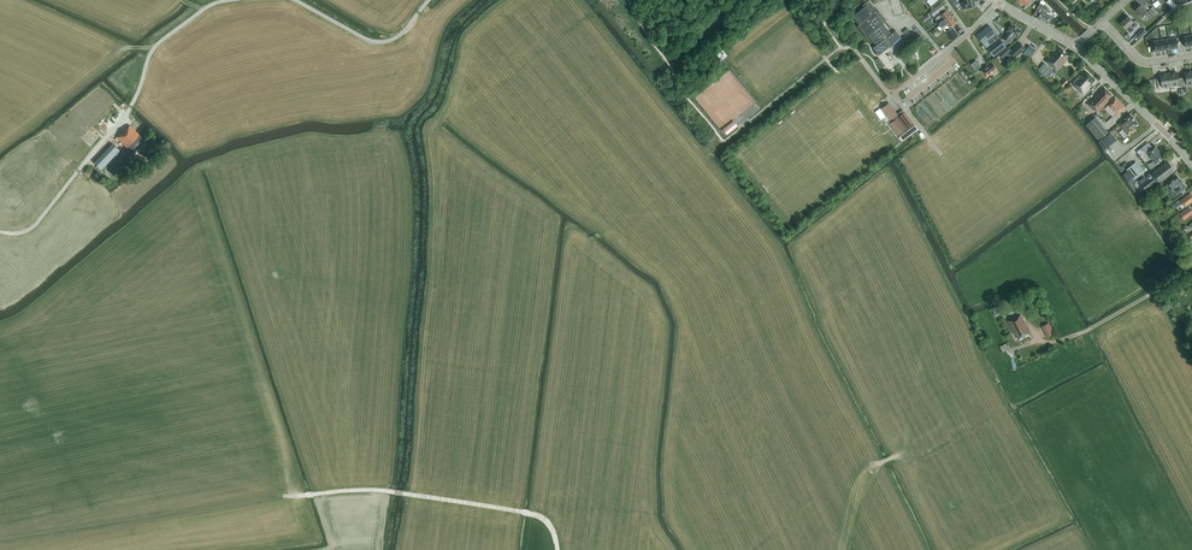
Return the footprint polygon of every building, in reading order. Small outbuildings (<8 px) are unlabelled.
[(887,21),(879,11),(878,12),(869,0),(863,5),(864,7),(852,16),(859,24),(857,26),(866,37),(868,36),(874,44),(875,43),(876,45),(873,47),(879,55),(901,37),(895,30),(891,33),(883,23),(887,21)] [(931,5),(929,6),(932,10),(941,3),(945,0),(927,0),(931,5)] [(975,0),(965,0),(965,2),(962,3),(963,9),(964,9),(975,6),(974,0),(975,0)] [(1172,8),(1176,5),(1171,0),(1169,0),(1167,2),(1172,8)] [(1037,16),(1036,18),(1048,24),(1052,16),(1049,15),(1050,13),(1047,12),(1047,11),(1046,11),(1048,8),(1043,5),(1045,2),(1042,1),(1040,4),(1034,14),(1037,16)] [(945,8),(941,3),(932,10),(930,12),(934,16),(945,8)] [(1147,12),(1141,5),(1135,10),(1142,17),(1145,14),(1150,18),(1154,14),(1150,10),(1147,12)] [(938,22),(940,25),(945,21),(951,16),(947,10),(940,15),(943,19),(938,22)] [(924,22),(930,18),(927,14),(922,19),(924,22)] [(951,16),(945,21),(940,25),(943,29),(947,25),(949,28),(956,23),(951,16)] [(1121,23),(1126,29),(1130,33),(1134,29),(1133,28),(1135,27),(1137,29),(1139,27),(1139,26),(1137,24),(1134,21),(1133,22),(1128,16),(1121,23)] [(1017,38),(1021,30),(1011,24),(1007,31),(1008,32),(1004,40),(1010,44),(1013,39),(1015,36),(1017,38)] [(976,35),(993,57),(1006,46),(989,25),(976,35)] [(951,29),(945,33),(952,41),(957,37),(951,29)] [(1139,38),(1145,32),(1142,29),(1136,35),(1139,38)] [(1191,35),(1183,36),(1185,46),(1191,45),(1191,44),(1191,35)] [(1168,49),(1176,48),(1174,37),(1167,38),(1168,49)] [(1161,50),(1168,49),(1167,38),(1160,40),(1161,50)] [(1161,50),(1160,40),(1152,41),(1154,51),(1161,50)] [(1025,48),(1020,42),(1009,53),(1010,53),(1014,58),(1025,48)] [(1027,54),(1031,58),(1034,54),(1033,54),(1036,51),(1031,47),(1029,45),(1026,48),(1024,51),(1025,52),(1027,54)] [(1057,70),(1070,56),(1059,46),(1046,61),(1057,70)] [(885,65),(879,58),(876,60),(883,67),(885,65)] [(979,69),(974,62),(970,65),(976,71),(979,69)] [(997,69),(992,62),(981,71),(987,78),(997,69)] [(1040,69),(1048,79),(1055,73),(1046,64),(1040,69)] [(1090,86),(1096,79),(1086,70),(1081,76),(1080,75),(1073,83),(1072,83),(1083,95),(1091,87),(1090,86)] [(1191,84),(1191,71),(1184,72),(1185,72),(1185,77),(1182,78),(1183,86),(1191,84)] [(1177,72),(1169,73),(1170,86),(1178,85),(1178,86),(1182,86),(1182,87),(1183,87),(1182,86),(1183,86),(1182,78),(1178,78),(1177,72)] [(1161,88),(1170,86),(1169,73),(1160,75),(1160,77),(1156,78),(1157,87),(1157,86),(1161,85),(1161,88)] [(1065,79),(1060,85),(1063,87),(1068,82),(1065,79)] [(1107,100),(1112,95),(1104,87),(1099,93),(1098,92),(1087,103),(1094,110),(1095,109),(1098,112),(1108,101),(1107,100)] [(1115,98),(1107,106),(1117,115),(1125,107),(1115,98)] [(889,103),(881,109),(890,120),(888,121),(898,135),(913,124),(903,110),(897,114),(889,103)] [(117,110),(105,123),(103,120),(98,126),(105,133),(109,128),(110,129),(111,128),(118,120),(123,115),(119,111),(119,112),(118,111),(117,110)] [(1124,118),(1125,119),(1119,124),(1128,136),(1134,131),(1132,128),(1138,124),(1130,114),(1124,118)] [(1089,119),(1090,120),(1090,121),(1086,125),(1097,138),(1098,141),(1108,133),(1106,130),(1096,117),(1095,116),(1094,115),(1089,119)] [(734,121),(723,130),(727,135),(738,126),(734,121)] [(117,137),(118,139),(133,153),(145,140),(130,125),(126,129),(125,129),(117,137)] [(902,141),(918,129),(915,126),(900,137),(902,141)] [(1110,132),(1098,142),(1104,149),(1116,140),(1110,132)] [(157,150),(160,147),(151,138),(148,141),(157,150)] [(94,163),(101,169),(120,150),(112,143),(94,163)] [(1152,158),(1154,161),(1151,163),(1155,167),(1163,161),(1162,159),(1164,157),(1160,151),(1155,145),(1147,152),(1150,155),(1152,158)] [(1148,179),(1141,184),(1146,190),(1155,182),(1152,178),(1153,178),(1155,180),(1157,181),(1161,181),(1175,170),(1167,161),(1154,172),(1153,175),(1152,174),(1149,173),(1147,175),(1147,178),(1148,179)] [(1141,173),(1134,164),(1127,169),(1134,179),(1141,173)] [(1176,195),(1186,187),(1177,176),(1167,184),(1165,186),(1174,197),(1176,195)] [(1185,207),(1191,201),(1191,195),(1191,194),(1191,195),(1190,193),(1180,201),(1179,199),(1176,202),(1173,204),(1176,208),(1182,203),(1185,207)] [(1191,210),(1189,207),(1184,211),(1179,214),(1184,220),(1191,215),(1191,210)] [(1021,314),(1008,321),(1015,334),(1016,334),(1019,339),(1029,334),(1027,328),(1028,328),(1024,321),(1023,322),(1022,319),(1023,318),(1021,314)] [(1042,326),(1047,337),(1055,334),(1049,323),(1042,326)] [(1002,352),(1008,350),(1006,344),(1000,346),(1002,352)]
